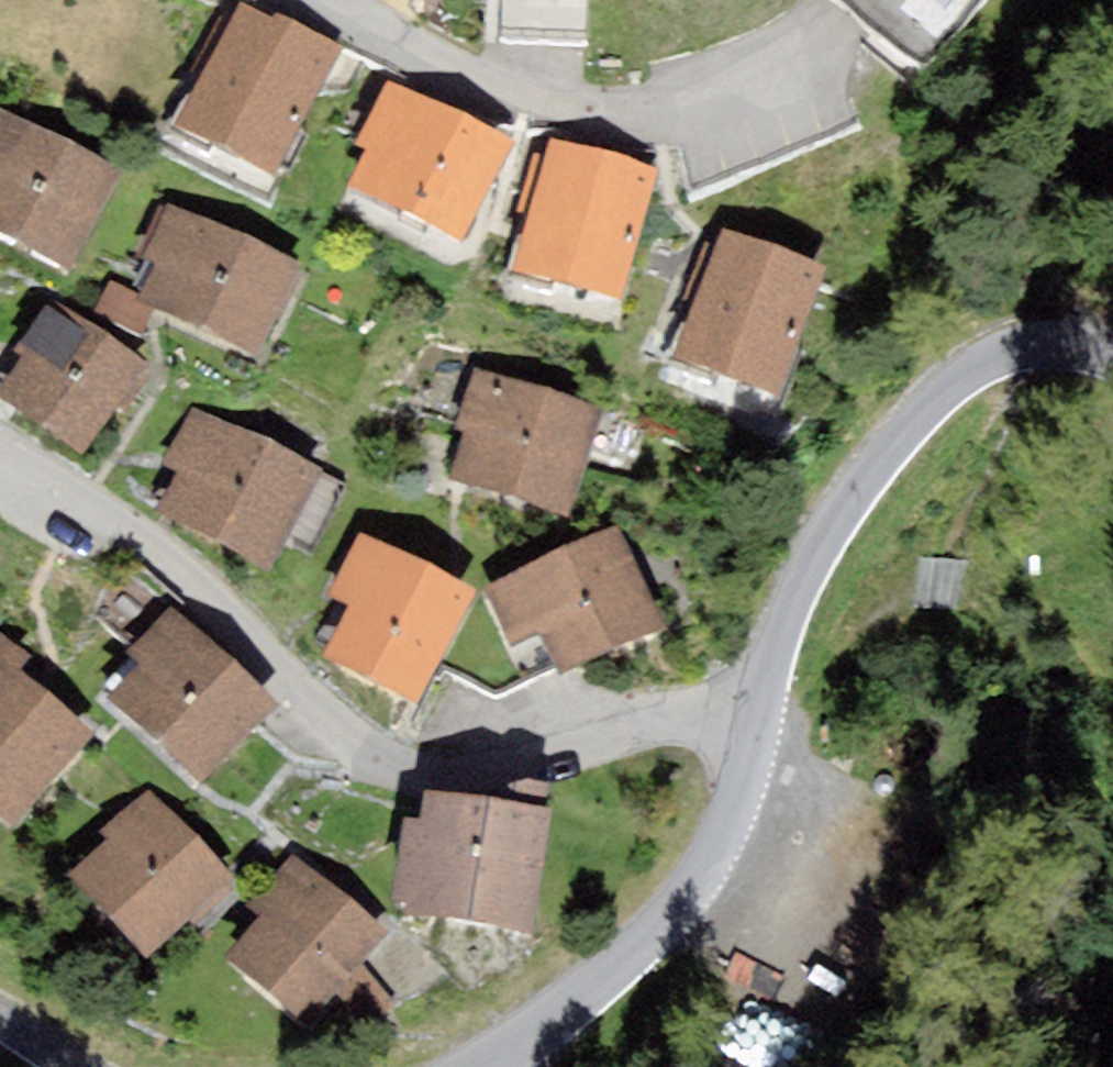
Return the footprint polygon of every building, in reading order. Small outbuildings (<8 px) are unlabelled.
[(272,18),(242,2),(175,122),(270,175),(337,54),(342,45),(277,9),(272,18)] [(512,138),(387,79),(355,145),(364,150),(346,186),(463,241),(512,138)] [(0,109),(0,235),(68,271),(120,172),(0,109)] [(622,301),(658,169),(549,140),(545,156),(530,212),(514,272),(622,301)] [(530,212),(545,156),(531,153),(516,208),(530,212)] [(202,328),(246,236),(169,199),(142,254),(157,261),(139,297),(156,305),(202,328)] [(780,397),(826,266),(722,229),(717,245),(696,303),(676,360),(780,397)] [(257,354),(301,263),(246,236),(202,328),(257,354)] [(696,303),(717,245),(705,241),(684,299),(696,303)] [(139,297),(107,282),(94,311),(142,334),(156,305),(139,297)] [(56,303),(51,310),(45,306),(15,351),(21,355),(0,387),(0,398),(85,455),(117,407),(123,410),(152,366),(56,303)] [(573,515),(604,409),(483,373),(473,370),(455,430),(465,433),(451,479),(573,515)] [(267,573),(322,469),(192,406),(159,465),(176,473),(154,515),(267,573)] [(617,524),(482,587),(511,648),(537,635),(557,678),(666,627),(617,524)] [(419,703),(476,589),(360,532),(328,596),(347,606),(323,655),(419,703)] [(279,704),(170,606),(128,652),(140,663),(110,696),(206,783),(237,750),(279,704)] [(45,693),(18,670),(30,656),(0,631),(0,747),(45,693)] [(93,735),(45,693),(0,747),(0,819),(11,829),(93,735)] [(531,934),(552,810),(426,788),(421,819),(406,817),(392,898),(407,900),(405,912),(531,934)] [(241,883),(150,791),(101,831),(109,839),(71,876),(152,957),(190,920),(197,926),(241,883)] [(292,854),(248,906),(263,918),(229,959),(308,1025),(386,933),(292,854)]
